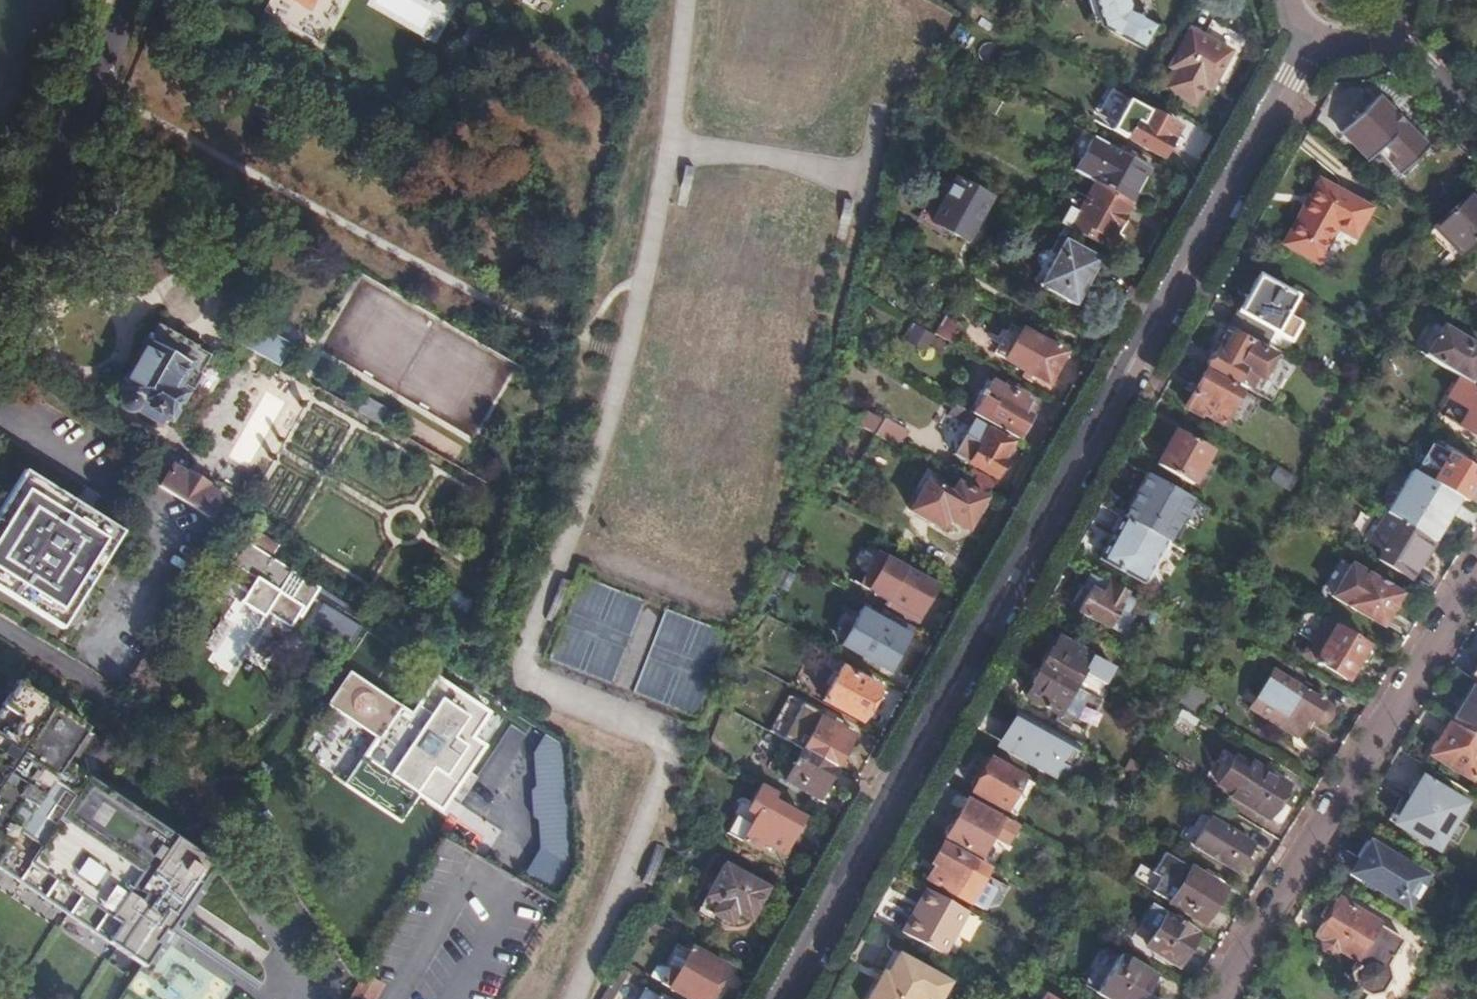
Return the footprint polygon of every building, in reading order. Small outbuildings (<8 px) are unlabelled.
[(270,12),(316,38),(338,0),(277,0),(270,12)] [(1102,27),(1141,48),(1154,26),(1130,13),(1132,9),(1129,0),(1094,0),(1102,27)] [(1190,30),(1169,69),(1175,72),(1165,91),(1197,109),(1216,74),(1222,78),(1235,55),(1190,30)] [(1379,148),(1401,171),(1427,146),(1379,95),(1343,129),(1370,157),(1379,148)] [(1131,99),(1114,129),(1164,157),(1181,126),(1131,99)] [(1180,149),(1197,154),(1202,139),(1185,134),(1180,149)] [(1094,135),(1074,172),(1095,184),(1131,203),(1151,167),(1094,135)] [(1320,179),(1301,214),(1334,233),(1339,226),(1356,236),(1373,208),(1320,179)] [(929,227),(932,222),(967,242),(991,200),(955,180),(944,202),(932,195),(918,220),(929,227)] [(1131,203),(1095,184),(1080,212),(1069,206),(1059,223),(1099,246),(1103,237),(1110,241),(1131,203)] [(1455,259),(1476,237),(1476,200),(1470,192),(1429,231),(1455,259)] [(1334,233),(1301,214),(1285,242),(1318,261),(1334,233)] [(1065,239),(1041,284),(1075,304),(1100,258),(1065,239)] [(1298,293),(1260,272),(1229,325),(1267,347),(1275,334),(1278,329),(1288,310),(1298,293)] [(1288,310),(1278,329),(1295,339),(1306,320),(1288,310)] [(947,318),(938,333),(952,342),(961,327),(947,318)] [(161,323),(151,340),(168,350),(178,333),(161,323)] [(252,323),(239,345),(279,368),(291,347),(252,323)] [(905,339),(922,348),(930,332),(913,324),(905,339)] [(1275,334),(1267,347),(1282,356),(1285,357),(1295,339),(1278,329),(1275,334)] [(1425,358),(1461,380),(1469,384),(1476,372),(1476,351),(1442,330),(1425,358)] [(1009,361),(1049,383),(1067,353),(1027,331),(1009,361)] [(168,350),(151,340),(122,388),(125,390),(124,392),(120,395),(119,397),(119,398),(119,400),(119,402),(120,404),(121,406),(122,408),(124,409),(125,410),(127,410),(129,410),(131,410),(133,409),(135,408),(137,407),(138,404),(159,416),(165,407),(172,411),(186,388),(177,383),(181,375),(196,384),(206,368),(191,359),(199,346),(178,333),(168,350)] [(938,333),(932,343),(947,352),(953,342),(952,342),(938,333)] [(1207,365),(1242,384),(1250,369),(1248,368),(1260,349),(1232,333),(1225,346),(1219,343),(1207,365)] [(1202,413),(1222,425),(1240,393),(1205,373),(1186,408),(1201,416),(1202,413)] [(1014,436),(1019,438),(1027,423),(1020,419),(1026,409),(1022,407),(1024,402),(1013,396),(1017,388),(1007,382),(1005,387),(993,380),(975,414),(1014,436)] [(1461,380),(1450,399),(1467,409),(1456,427),(1476,439),(1476,389),(1469,384),(1461,380)] [(1455,419),(1462,406),(1445,396),(1438,409),(1455,419)] [(975,414),(954,402),(948,412),(971,424),(965,435),(978,443),(968,461),(997,477),(1007,459),(1002,456),(1014,436),(975,414)] [(887,418),(878,433),(878,434),(897,444),(907,429),(887,418)] [(1158,465),(1192,484),(1211,450),(1177,431),(1158,465)] [(146,444),(142,450),(149,454),(159,460),(163,454),(146,444)] [(1439,449),(1421,479),(1429,484),(1448,454),(1439,449)] [(1429,484),(1456,501),(1460,503),(1476,476),(1476,472),(1448,454),(1429,484)] [(167,471),(156,464),(147,475),(158,487),(207,518),(219,498),(203,488),(205,485),(187,473),(185,477),(170,467),(167,471)] [(1166,542),(1168,543),(1192,500),(1147,474),(1122,517),(1166,542)] [(985,497),(956,481),(951,491),(929,478),(911,510),(944,528),(949,519),(966,529),(985,497)] [(1396,520),(1429,541),(1431,542),(1456,501),(1429,484),(1421,479),(1396,520)] [(0,517),(0,574),(60,613),(109,538),(23,483),(0,517)] [(1396,520),(1386,514),(1369,542),(1383,550),(1377,560),(1407,578),(1429,541),(1396,520)] [(1166,542),(1122,517),(1099,557),(1144,582),(1166,542)] [(289,569),(266,554),(253,576),(239,568),(248,556),(237,549),(229,562),(225,559),(215,576),(230,585),(231,583),(246,593),(240,603),(261,615),(264,611),(287,626),(295,613),(299,615),(311,595),(296,585),(287,600),(275,593),(289,569)] [(919,615),(937,583),(878,550),(859,584),(887,599),(885,603),(901,612),(905,606),(919,615)] [(1329,596),(1348,565),(1338,559),(1319,590),(1329,596)] [(1397,595),(1348,565),(1329,596),(1377,626),(1397,595)] [(1133,603),(1087,577),(1079,592),(1086,596),(1078,611),(1122,636),(1132,620),(1127,617),(1133,603)] [(878,608),(866,602),(858,616),(870,623),(876,611),(878,608)] [(327,606),(314,626),(348,648),(361,628),(327,606)] [(870,623),(858,616),(841,647),(868,662),(872,656),(891,667),(911,630),(876,611),(870,623)] [(1344,680),(1364,647),(1308,612),(1287,645),(1344,680)] [(1039,665),(1075,685),(1092,655),(1060,637),(1054,648),(1050,646),(1039,665)] [(1302,719),(1312,724),(1313,725),(1314,725),(1315,726),(1316,726),(1317,726),(1318,726),(1319,726),(1320,726),(1321,726),(1321,725),(1322,725),(1323,725),(1324,724),(1325,724),(1325,723),(1326,723),(1326,722),(1327,722),(1327,721),(1328,720),(1328,719),(1329,719),(1329,718),(1329,717),(1330,717),(1330,716),(1330,715),(1330,714),(1331,714),(1331,713),(1331,712),(1331,711),(1330,711),(1330,710),(1330,709),(1330,708),(1329,708),(1329,707),(1329,706),(1328,706),(1328,705),(1327,705),(1327,704),(1326,704),(1326,703),(1325,703),(1259,662),(1245,685),(1261,695),(1250,711),(1292,736),(1302,719)] [(1058,714),(1075,685),(1039,665),(1030,681),(1034,684),(1027,696),(1058,714)] [(843,667),(825,700),(861,720),(879,687),(843,667)] [(380,737),(348,788),(401,821),(425,783),(450,799),(485,746),(472,738),(489,713),(436,679),(412,718),(399,710),(395,716),(377,705),(382,698),(354,681),(336,709),(380,737)] [(1474,681),(1449,723),(1476,740),(1476,682),(1474,681)] [(0,704),(0,864),(145,961),(211,857),(61,759),(82,726),(15,682),(0,704)] [(1184,690),(1176,704),(1189,712),(1200,694),(1186,686),(1184,690)] [(815,706),(794,744),(803,749),(821,718),(824,712),(815,706)] [(1052,767),(1068,740),(1026,716),(1010,744),(1052,767)] [(803,749),(835,767),(853,736),(821,718),(803,749)] [(1449,723),(1429,755),(1469,779),(1476,767),(1476,740),(1449,723)] [(803,749),(794,744),(775,775),(785,781),(803,749)] [(818,799),(835,767),(803,749),(785,781),(818,799)] [(1228,797),(1266,819),(1288,785),(1250,761),(1248,765),(1232,756),(1216,784),(1231,793),(1228,797)] [(970,789),(1005,809),(1023,778),(988,758),(970,789)] [(1133,777),(1140,765),(1130,760),(1124,771),(1133,777)] [(1420,778),(1399,813),(1421,826),(1415,835),(1435,847),(1462,804),(1420,778)] [(778,792),(763,784),(754,801),(745,796),(737,811),(737,815),(727,833),(758,850),(763,842),(782,853),(803,817),(773,801),(778,792)] [(993,865),(1017,824),(967,796),(943,837),(993,865)] [(1421,826),(1399,813),(1393,821),(1415,835),(1421,826)] [(1190,844),(1234,871),(1251,844),(1207,816),(1190,844)] [(952,895),(967,903),(978,883),(985,870),(971,862),(939,844),(928,863),(931,865),(922,879),(952,895)] [(1352,875),(1408,908),(1426,878),(1370,845),(1352,875)] [(1139,864),(1131,879),(1167,898),(1185,863),(1163,852),(1153,871),(1139,864)] [(725,862),(699,907),(731,926),(738,914),(751,921),(770,887),(725,862)] [(1166,902),(1201,924),(1223,889),(1188,866),(1166,902)] [(909,913),(899,932),(941,956),(951,938),(966,911),(930,891),(915,916),(909,913)] [(1337,899),(1313,938),(1319,942),(1317,946),(1318,952),(1325,956),(1332,955),(1335,951),(1354,964),(1347,975),(1350,989),(1365,998),(1377,998),(1379,998),(1389,981),(1387,965),(1402,942),(1375,925),(1376,923),(1337,899)] [(1123,946),(1150,962),(1156,952),(1176,965),(1198,931),(1150,903),(1123,946)] [(966,911),(951,938),(963,945),(978,918),(966,911)] [(663,982),(694,998),(707,998),(726,966),(693,948),(680,970),(672,966),(663,982)] [(897,954),(893,951),(871,990),(878,988),(897,954)] [(1106,998),(1142,998),(1156,977),(1118,953),(1094,992),(1106,998)] [(871,990),(866,998),(940,998),(949,983),(897,954),(878,988),(871,990)] [(628,972),(619,967),(605,992),(614,997),(628,972)] [(356,997),(360,998),(379,998),(387,985),(368,974),(356,997)] [(644,988),(638,998),(663,998),(658,996),(644,988)]
